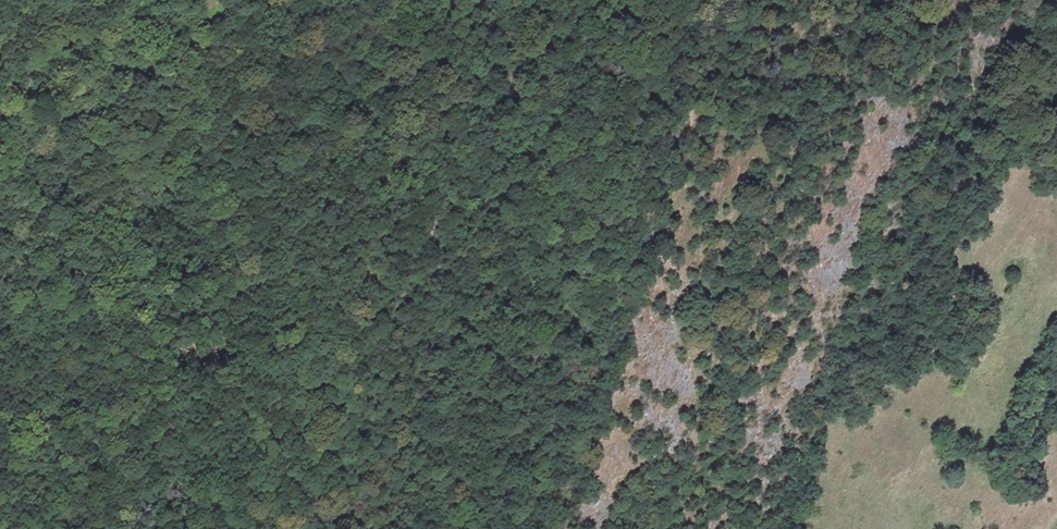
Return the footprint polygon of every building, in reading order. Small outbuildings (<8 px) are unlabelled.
[(114,10),(122,19),(138,7),(133,0),(125,0),(114,10)]
